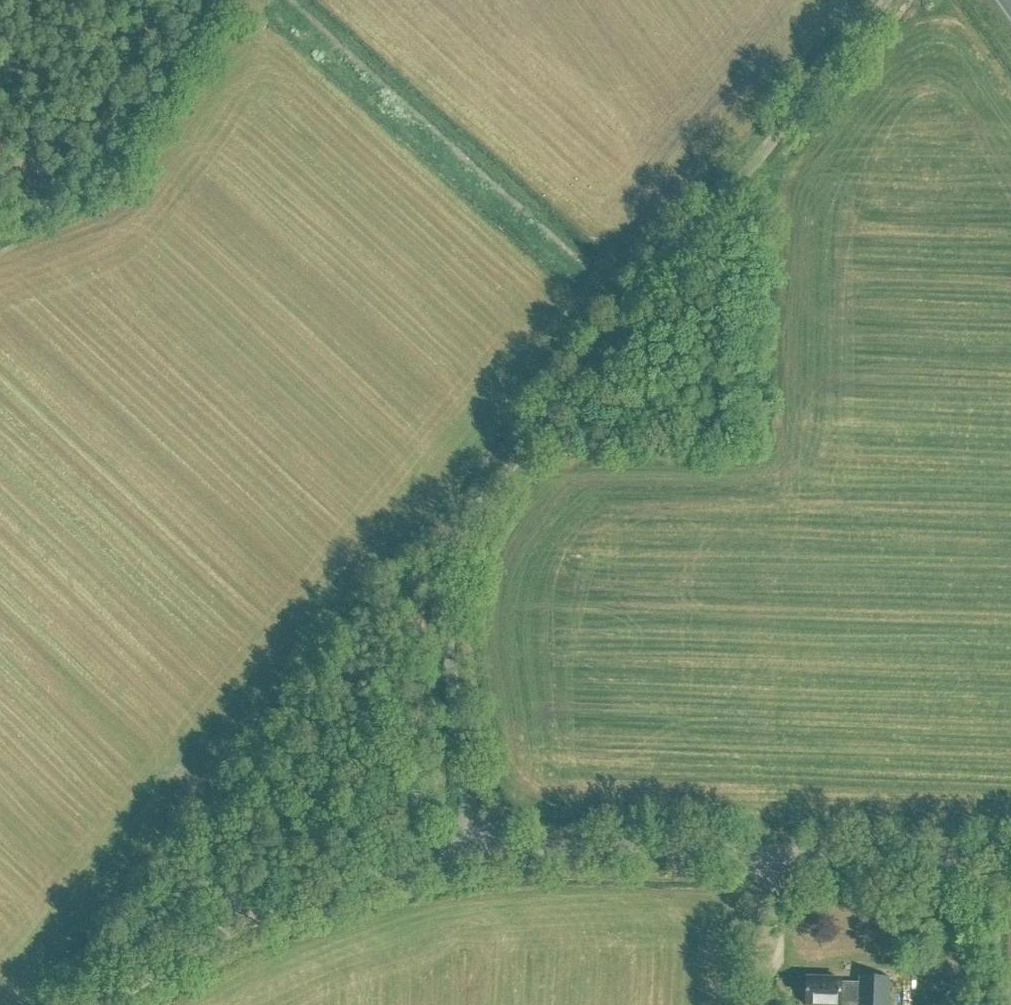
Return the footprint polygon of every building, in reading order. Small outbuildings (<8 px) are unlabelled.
[(806,1004),(808,1004),(889,1004),(890,977),(860,976),(859,984),(841,983),(841,980),(807,979),(806,1004)]
